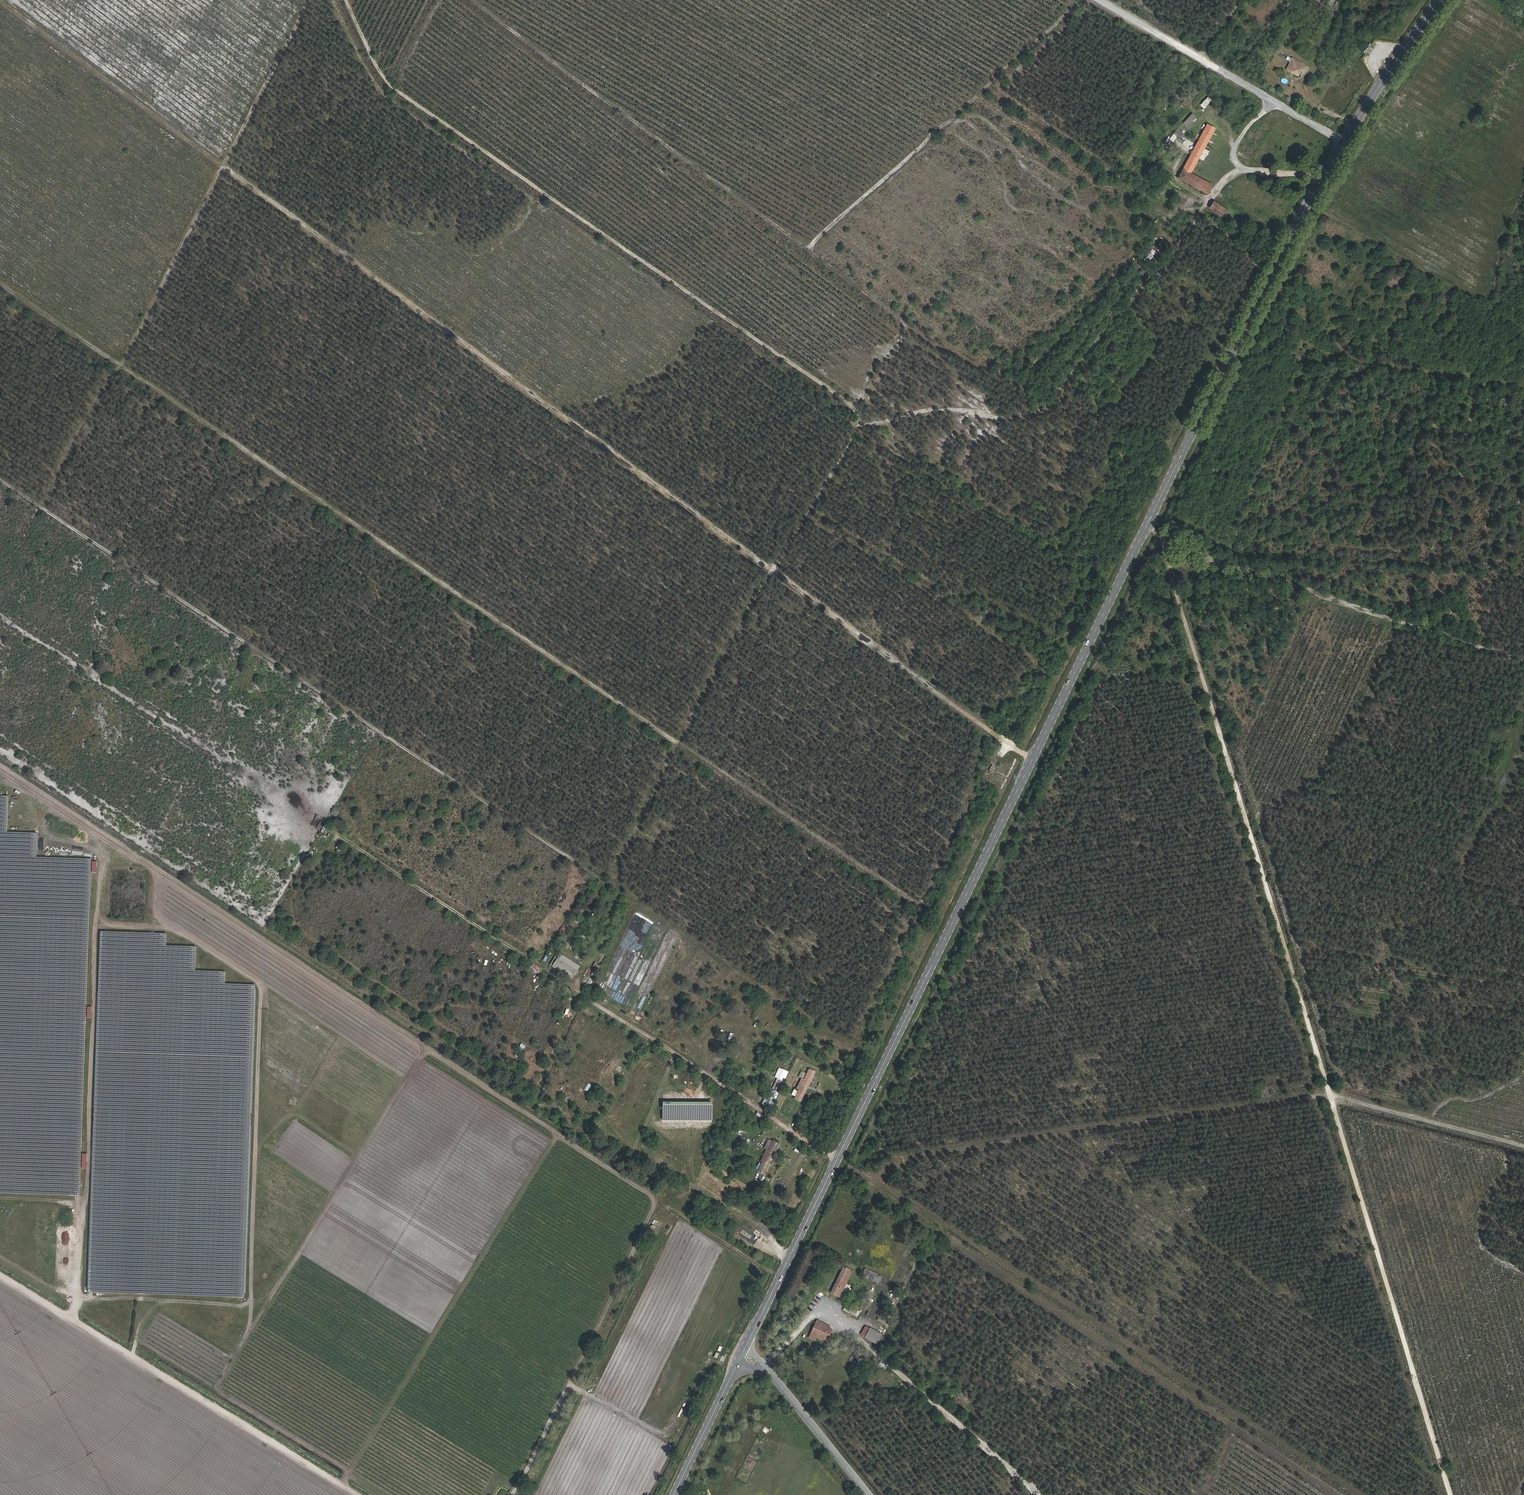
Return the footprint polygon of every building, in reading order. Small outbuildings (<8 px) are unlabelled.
[(1302,65),(1292,59),(1287,69),(1295,74),(1298,72),(1302,65)] [(1204,111),(1212,99),(1208,96),(1200,108),(1204,111)] [(1184,123),(1188,127),(1197,117),(1193,114),(1184,123)] [(1215,128),(1207,124),(1179,178),(1208,194),(1213,185),(1192,173),(1215,128)] [(1226,209),(1214,201),(1209,208),(1221,217),(1226,209)] [(80,1197),(92,859),(36,857),(37,834),(7,832),(9,796),(0,796),(0,1194),(80,1197)] [(557,936),(561,938),(566,928),(562,926),(557,936)] [(101,931),(88,1293),(245,1298),(255,985),(226,984),(226,972),(196,971),(197,946),(167,945),(167,934),(101,931)] [(568,962),(561,957),(553,968),(562,974),(568,962)] [(579,969),(568,962),(562,974),(572,981),(579,969)] [(539,975),(541,971),(531,964),(528,968),(539,975)] [(571,982),(572,981),(562,974),(553,968),(553,969),(571,982)] [(795,1089),(798,1090),(794,1099),(800,1102),(815,1072),(809,1070),(805,1080),(801,1078),(795,1089)] [(776,1078),(769,1098),(777,1101),(783,1080),(776,1078)] [(758,1171),(764,1174),(779,1144),(773,1140),(769,1149),(765,1157),(758,1171)] [(748,1146),(757,1151),(759,1146),(750,1141),(748,1146)] [(862,1277),(879,1285),(883,1277),(866,1269),(862,1277)] [(838,1289),(840,1290),(845,1279),(837,1274),(831,1284),(838,1289)] [(834,1300),(840,1290),(838,1289),(831,1284),(821,1302),(830,1308),(833,1302),(834,1300)] [(842,1327),(843,1328),(845,1323),(841,1320),(840,1322),(833,1318),(832,1319),(842,1327)] [(842,1329),(843,1328),(842,1327),(832,1319),(831,1322),(842,1329)] [(866,1325),(860,1335),(877,1345),(883,1334),(866,1325)] [(806,1332),(800,1342),(814,1350),(817,1345),(813,1342),(816,1338),(806,1332)]
